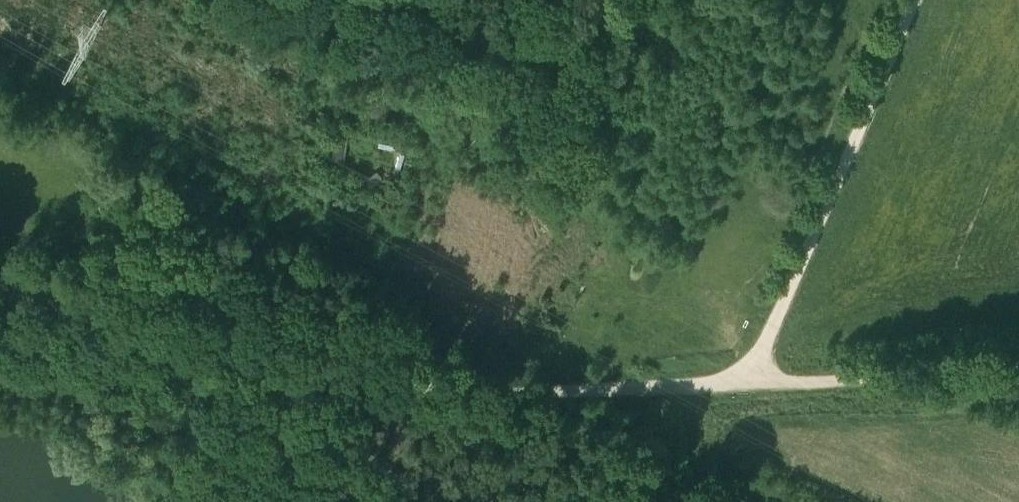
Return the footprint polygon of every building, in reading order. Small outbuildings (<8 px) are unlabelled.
[(404,155),(399,154),(393,175),(398,176),(404,155)]
